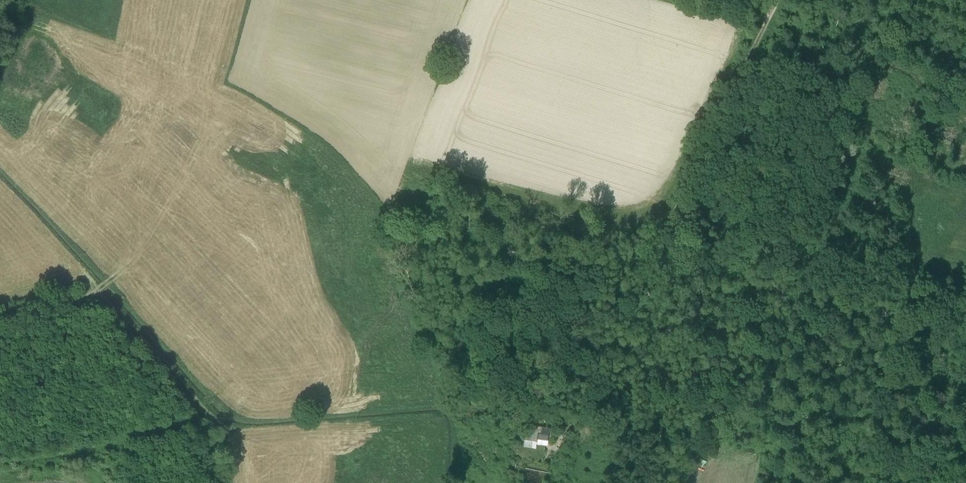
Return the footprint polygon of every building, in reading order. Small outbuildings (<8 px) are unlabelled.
[(527,424),(525,431),(538,433),(548,434),(549,428),(527,424)] [(537,439),(538,433),(525,431),(524,441),(536,442),(537,439)] [(536,442),(524,441),(523,447),(535,449),(536,444),(546,446),(547,441),(537,439),(536,442)]
